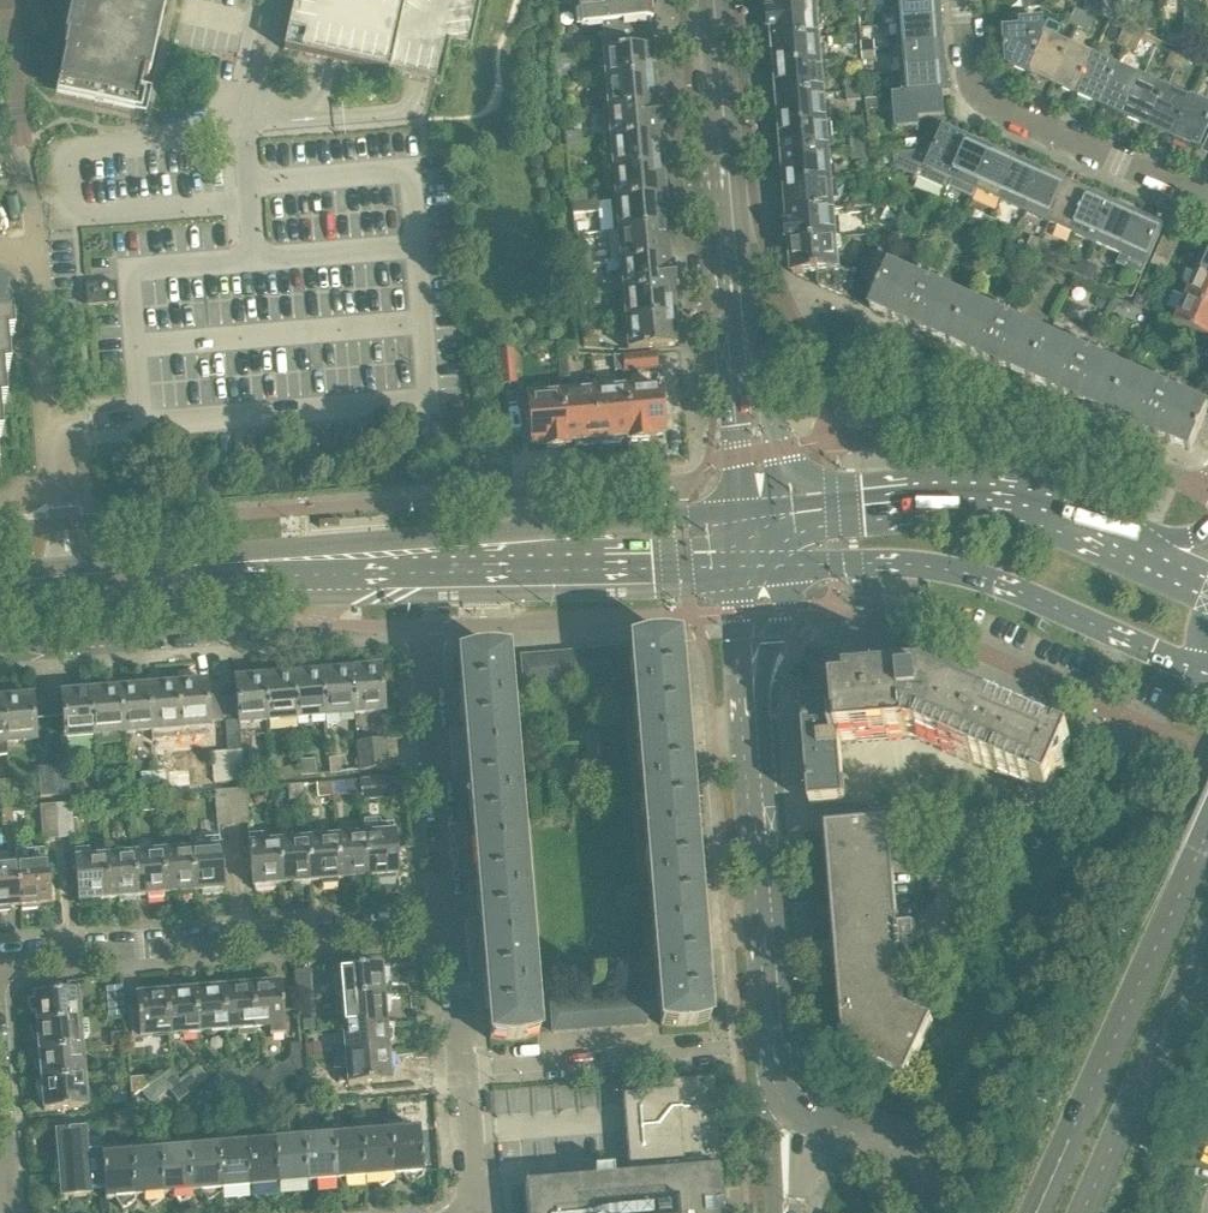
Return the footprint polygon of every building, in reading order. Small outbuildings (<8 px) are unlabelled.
[(148,110),(151,88),(140,86),(143,70),(155,72),(167,0),(75,0),(59,95),(148,110)] [(604,51),(651,47),(651,46),(649,19),(653,18),(651,0),(598,0),(579,2),(580,11),(579,11),(581,26),(602,24),(604,51)] [(768,9),(770,9),(770,8),(810,5),(810,0),(767,0),(768,9)] [(862,1),(859,2),(859,12),(875,10),(874,0),(862,1)] [(898,27),(942,23),(940,0),(893,0),(886,1),(887,11),(896,11),(898,27)] [(1069,24),(1078,28),(1085,13),(1076,9),(1069,24)] [(773,31),(774,43),(820,39),(817,10),(768,13),(769,32),(773,31)] [(1085,13),(1078,28),(1088,32),(1095,18),(1085,13)] [(1008,64),(1029,73),(1047,34),(1043,33),(1042,21),(1023,23),(1023,29),(1006,30),(1007,45),(1005,47),(1007,49),(1008,64)] [(890,41),(891,51),(944,47),(942,23),(898,27),(899,40),(890,41)] [(841,27),(842,36),(856,35),(855,26),(841,27)] [(1118,45),(1127,48),(1133,36),(1124,32),(1118,45)] [(1070,45),(1062,41),(1047,34),(1029,73),(1053,84),(1070,45)] [(856,35),(842,36),(843,45),(857,45),(856,35)] [(1133,36),(1127,48),(1136,52),(1142,39),(1133,36)] [(771,52),(772,70),(822,66),(820,39),(774,43),(775,51),(771,52)] [(862,43),(862,54),(875,53),(874,41),(862,43)] [(1053,84),(1077,94),(1094,56),(1070,45),(1053,84)] [(602,52),(605,82),(658,77),(656,57),(652,57),(651,47),(604,51),(602,52)] [(900,58),(902,73),(946,70),(944,47),(891,51),(891,59),(900,58)] [(875,53),(862,54),(863,61),(875,61),(875,53)] [(1166,66),(1175,70),(1182,57),(1173,53),(1166,66)] [(555,56),(555,65),(570,64),(569,55),(555,56)] [(1077,94),(1101,105),(1118,66),(1094,56),(1077,94)] [(1182,57),(1175,70),(1184,74),(1190,61),(1182,57)] [(778,86),(779,99),(825,94),(822,66),(772,70),(774,86),(778,86)] [(1101,105),(1125,116),(1142,77),(1118,66),(1101,105)] [(895,98),(942,94),(948,94),(946,70),(902,73),(903,87),(894,88),(895,98)] [(605,82),(607,110),(656,106),(655,98),(659,97),(658,77),(605,82)] [(1125,116),(1150,127),(1167,88),(1142,77),(1125,116)] [(845,83),(846,92),(861,91),(860,82),(845,83)] [(1150,127),(1173,138),(1190,99),(1167,88),(1150,127)] [(861,91),(846,92),(847,101),(861,100),(861,91)] [(776,110),(777,128),(827,124),(825,94),(779,99),(780,110),(776,110)] [(942,94),(895,98),(898,129),(920,127),(919,119),(944,117),(942,94)] [(866,99),(867,109),(880,108),(879,98),(866,99)] [(1173,138),(1191,145),(1192,144),(1200,147),(1207,128),(1207,107),(1190,99),(1173,138)] [(564,105),(564,113),(578,112),(578,103),(564,105)] [(607,110),(610,140),(659,136),(658,127),(662,126),(660,106),(656,106),(607,110)] [(783,145),(784,158),(830,153),(827,124),(777,128),(779,145),(783,145)] [(947,191),(952,180),(970,141),(945,130),(936,151),(894,154),(895,167),(947,191)] [(566,133),(567,142),(581,141),(580,132),(566,133)] [(610,140),(613,171),(665,167),(663,145),(659,145),(659,136),(610,140)] [(586,141),(581,141),(567,142),(568,152),(587,151),(586,141)] [(851,142),(851,151),(866,150),(865,141),(851,142)] [(952,180),(976,190),(993,152),(970,141),(952,180)] [(866,150),(851,151),(852,161),(866,159),(866,150)] [(976,190),(1001,201),(1019,163),(993,152),(976,190)] [(781,168),(782,186),(832,182),(830,153),(784,158),(785,168),(781,168)] [(1001,201),(1025,212),(1042,174),(1019,163),(1001,201)] [(613,171),(615,201),(664,197),(663,188),(667,188),(665,167),(613,171)] [(1025,212),(1049,223),(1066,184),(1042,174),(1025,212)] [(788,202),(789,214),(834,210),(832,182),(782,186),(784,202),(788,202)] [(1049,223),(1073,233),(1091,195),(1066,184),(1049,223)] [(571,195),(572,204),(587,203),(586,194),(571,195)] [(1073,233),(1096,244),(1114,206),(1091,195),(1073,233)] [(615,201),(618,232),(670,227),(668,206),(664,206),(664,197),(615,201)] [(856,208),(860,208),(870,207),(870,197),(855,198),(856,208)] [(587,203),(572,204),(573,215),(598,213),(597,202),(587,203)] [(1096,244),(1121,255),(1138,216),(1114,206),(1096,244)] [(787,243),(791,243),(837,239),(834,210),(789,214),(789,224),(786,225),(787,243)] [(930,231),(936,216),(929,213),(921,232),(930,231)] [(946,221),(936,216),(930,231),(942,230),(946,221)] [(978,230),(987,233),(992,220),(985,216),(978,230)] [(1138,216),(1121,255),(1147,266),(1164,228),(1138,216)] [(992,220),(987,233),(995,236),(1001,224),(992,220)] [(618,232),(620,262),(669,257),(668,250),(672,249),(670,227),(618,232)] [(1157,255),(1170,261),(1182,234),(1169,228),(1157,255)] [(866,281),(879,287),(890,264),(904,234),(887,235),(866,281)] [(1026,251),(1035,254),(1040,241),(1032,238),(1026,251)] [(837,239),(791,243),(793,274),(817,272),(819,285),(845,297),(855,275),(839,268),(837,239)] [(1040,241),(1035,254),(1043,258),(1049,245),(1040,241)] [(575,249),(576,266),(593,264),(591,248),(575,249)] [(1198,274),(1207,278),(1207,252),(1198,274)] [(1170,261),(1157,255),(1153,264),(1166,269),(1170,261)] [(623,292),(671,288),(675,288),(673,267),(670,267),(669,257),(620,262),(623,292)] [(1075,272),(1083,276),(1089,263),(1080,259),(1075,272)] [(1089,263),(1083,276),(1091,280),(1097,267),(1089,263)] [(593,264),(576,266),(577,276),(594,275),(593,264)] [(870,308),(911,326),(931,282),(890,264),(879,287),(870,308)] [(5,405),(2,372),(9,371),(6,338),(13,337),(11,318),(18,317),(15,282),(0,270),(0,405),(5,405)] [(1188,297),(1207,306),(1207,278),(1198,274),(1188,270),(1184,279),(1185,284),(1193,287),(1188,297)] [(911,326),(951,344),(971,300),(931,282),(911,326)] [(1129,282),(1124,294),(1132,298),(1138,285),(1129,282)] [(85,286),(86,306),(118,304),(116,284),(85,286)] [(623,292),(625,321),(677,316),(676,296),(672,297),(671,288),(623,292)] [(1188,297),(1175,292),(1168,306),(1182,312),(1177,323),(1207,337),(1207,306),(1188,297)] [(580,295),(581,304),(599,303),(599,293),(580,295)] [(1139,295),(1135,304),(1148,310),(1153,301),(1139,295)] [(951,344),(990,361),(1010,318),(971,300),(951,344)] [(677,316),(625,321),(628,350),(676,346),(675,337),(679,337),(677,316)] [(990,361),(1030,379),(1050,336),(1010,318),(990,361)] [(1030,379),(1071,397),(1091,354),(1050,336),(1030,379)] [(584,347),(598,348),(598,338),(584,339),(584,347)] [(556,343),(558,361),(559,380),(568,379),(566,355),(579,354),(578,341),(556,343)] [(499,352),(502,386),(517,384),(514,351),(499,352)] [(656,354),(624,356),(624,370),(657,368),(656,354)] [(1071,397),(1109,415),(1130,371),(1091,354),(1071,397)] [(624,370),(624,356),(614,355),(615,371),(624,370)] [(1109,415),(1150,433),(1170,389),(1130,371),(1109,415)] [(659,386),(625,389),(629,437),(630,442),(651,440),(650,436),(663,435),(662,414),(665,414),(665,406),(661,406),(659,386)] [(625,389),(593,391),(598,444),(620,443),(619,438),(629,437),(625,389)] [(1150,433),(1191,451),(1207,412),(1207,407),(1170,389),(1150,433)] [(593,391),(560,394),(565,443),(575,442),(575,446),(598,444),(593,391)] [(565,443),(560,394),(527,397),(531,446),(544,445),(545,449),(566,447),(565,443)] [(629,645),(633,694),(683,689),(682,673),(680,673),(677,642),(661,639),(645,641),(629,645)] [(615,649),(599,650),(601,681),(618,680),(615,649)] [(599,650),(584,651),(586,683),(601,681),(599,650)] [(584,651),(568,653),(571,684),(586,683),(584,651)] [(459,690),(461,707),(510,703),(506,655),(490,653),(474,654),(458,659),(461,690),(459,690)] [(568,653),(553,654),(555,685),(571,684),(568,653)] [(553,654),(538,655),(540,687),(555,685),(553,654)] [(540,687),(538,655),(521,656),(523,688),(540,687)] [(352,671),(350,671),(354,714),(384,712),(381,669),(377,669),(376,667),(363,668),(363,670),(360,670),(358,670),(359,671),(354,672),(354,670),(352,670),(352,671)] [(323,673),(321,673),(325,717),(354,714),(350,671),(348,671),(348,670),(334,671),(334,672),(331,673),(331,672),(329,672),(329,674),(325,674),(325,673),(323,673)] [(294,676),(292,676),(296,719),(325,717),(321,673),(319,674),(319,672),(305,673),(306,675),(303,675),(302,674),(301,675),(301,676),(296,676),(296,675),(294,675),(294,676)] [(266,678),(263,678),(267,722),(296,719),(292,676),(290,676),(290,674),(277,676),(277,677),(274,677),(272,677),(272,678),(268,679),(268,677),(266,677),(266,678)] [(236,693),(221,695),(224,725),(267,722),(263,678),(262,678),(262,677),(247,678),(248,680),(235,681),(236,693)] [(1060,740),(930,682),(927,681),(924,680),(921,680),(918,680),(835,687),(836,701),(803,704),(807,753),(811,806),(846,803),(841,742),(905,738),(912,738),(919,739),(923,740),(927,742),(931,743),(967,760),(1049,797),(1072,744),(1060,739),(1060,740)] [(193,683),(175,684),(178,722),(179,729),(224,725),(221,695),(207,696),(206,683),(205,683),(204,682),(203,683),(203,684),(198,685),(198,683),(197,683),(197,684),(194,684),(193,683)] [(149,688),(148,688),(150,722),(151,731),(179,729),(178,722),(175,684),(160,685),(160,687),(157,687),(157,686),(155,687),(155,688),(151,689),(151,687),(149,687),(149,688)] [(136,687),(118,689),(121,722),(122,734),(151,731),(150,722),(148,688),(147,688),(147,687),(146,687),(146,689),(141,689),(141,688),(139,688),(139,689),(137,689),(136,687)] [(92,722),(94,736),(94,746),(97,746),(97,747),(122,744),(122,743),(123,743),(122,734),(121,722),(118,689),(103,690),(103,692),(100,692),(100,691),(98,691),(98,693),(94,693),(93,692),(92,692),(92,693),(90,693),(92,722)] [(633,694),(637,740),(685,737),(683,706),(684,706),(683,689),(633,694)] [(65,738),(94,736),(92,722),(90,693),(88,693),(88,691),(74,692),(74,694),(71,694),(69,694),(69,695),(65,696),(64,694),(63,694),(63,695),(61,695),(65,738)] [(6,700),(3,700),(6,743),(36,741),(32,698),(31,698),(31,697),(29,697),(29,699),(24,699),(24,698),(23,698),(20,699),(19,697),(6,698),(6,700)] [(463,723),(466,754),(514,750),(511,722),(510,703),(461,707),(462,724),(463,723)] [(637,740),(641,793),(691,789),(689,767),(688,767),(685,737),(637,740)] [(357,742),(358,756),(388,754),(386,739),(357,742)] [(467,786),(469,807),(518,803),(514,750),(466,754),(469,786),(467,786)] [(241,752),(226,753),(229,781),(243,780),(241,752)] [(229,781),(226,753),(212,754),(214,783),(229,781)] [(358,756),(359,770),(389,768),(388,754),(358,756)] [(329,758),(330,773),(340,772),(339,758),(329,758)] [(300,761),(302,775),(320,774),(319,764),(314,764),(313,760),(300,761)] [(272,763),(273,778),(282,777),(281,762),(272,763)] [(67,766),(53,767),(55,796),(69,795),(67,766)] [(55,796),(53,767),(38,769),(39,780),(34,780),(35,789),(40,788),(41,797),(55,796)] [(165,772),(155,773),(156,787),(166,787),(165,772)] [(156,787),(155,773),(142,774),(142,780),(137,781),(138,789),(156,787)] [(97,778),(99,792),(108,792),(107,777),(97,778)] [(360,780),(361,793),(361,800),(391,797),(390,778),(360,780)] [(12,800),(10,780),(0,781),(0,801),(12,800)] [(332,796),(361,793),(360,780),(331,783),(332,796)] [(317,797),(332,796),(331,783),(316,784),(317,797)] [(302,785),(288,786),(289,799),(304,798),(302,785)] [(641,793),(645,835),(693,832),(690,801),(692,801),(691,789),(641,793)] [(245,790),(230,791),(233,825),(248,823),(245,790)] [(215,793),(216,808),(217,826),(233,825),(230,791),(215,793)] [(172,809),(187,808),(186,795),(171,796),(172,809)] [(157,797),(142,799),(143,811),(158,810),(157,797)] [(114,801),(115,814),(129,813),(128,800),(114,801)] [(472,819),(474,850),(522,846),(518,803),(469,807),(470,819),(472,819)] [(71,804),(56,806),(58,839),(73,838),(71,804)] [(58,839),(56,806),(41,807),(43,840),(58,839)] [(12,809),(1,810),(3,825),(13,825),(12,809)] [(1023,828),(1002,818),(997,829),(1018,839),(1023,828)] [(365,829),(365,833),(368,877),(376,877),(376,881),(396,879),(395,875),(398,875),(396,859),(397,859),(397,858),(395,858),(395,853),(397,853),(397,852),(396,852),(393,823),(378,824),(378,828),(365,829)] [(890,824),(827,829),(845,1050),(906,1078),(933,1021),(906,1008),(901,956),(916,955),(919,952),(918,932),(914,929),(899,931),(890,824)] [(645,835),(648,878),(698,874),(697,862),(695,862),(693,832),(645,835)] [(282,884),(278,840),(263,842),(262,833),(248,834),(250,864),(249,864),(249,865),(251,864),(252,870),(250,870),(250,871),(251,871),(252,886),(254,886),(255,890),(274,889),(274,885),(282,884)] [(365,833),(335,836),(338,879),(341,879),(341,880),(342,880),(342,878),(346,878),(347,879),(350,878),(351,883),(366,882),(365,877),(368,877),(365,833)] [(335,836),(307,838),(311,882),(312,882),(313,882),(313,881),(318,881),(318,882),(319,882),(319,881),(322,881),(322,885),(337,884),(337,879),(338,879),(335,836)] [(205,847),(189,848),(192,892),(202,891),(202,895),(222,893),(221,889),(224,889),(222,873),(223,873),(223,872),(221,872),(221,867),(223,867),(223,866),(222,866),(219,837),(204,838),(205,847)] [(307,838),(278,840),(282,884),(283,884),(283,885),(284,885),(284,883),(289,883),(289,884),(290,884),(290,883),(293,883),(293,887),(309,886),(308,882),(311,882),(307,838)] [(475,881),(476,892),(525,889),(522,846),(474,850),(477,881),(475,881)] [(108,898),(104,855),(90,857),(89,848),(74,850),(77,878),(75,878),(75,879),(77,879),(78,884),(76,884),(76,885),(77,885),(79,901),(80,901),(81,905),(101,904),(100,899),(108,898)] [(189,848),(161,851),(164,894),(166,894),(167,894),(168,894),(168,893),(172,893),(173,894),(174,894),(174,893),(176,893),(177,897),(192,896),(192,892),(189,848)] [(161,851),(132,853),(136,896),(138,896),(138,897),(139,897),(139,896),(144,895),(144,897),(145,896),(148,895),(148,899),(163,898),(163,894),(164,894),(161,851)] [(30,862),(16,863),(19,907),(22,907),(22,910),(37,909),(37,905),(49,904),(45,853),(31,854),(30,862)] [(132,853),(104,855),(108,898),(109,898),(109,899),(110,899),(110,898),(115,897),(115,898),(116,898),(119,898),(120,902),(135,901),(134,896),(136,896),(132,853)] [(0,865),(0,912),(9,911),(9,908),(19,907),(16,863),(0,865)] [(648,878),(653,931),(701,927),(698,896),(700,896),(698,874),(648,878)] [(480,914),(482,945),(530,941),(525,889),(476,892),(478,914),(480,914)] [(653,931),(657,978),(706,974),(705,958),(703,958),(701,927),(653,931)] [(483,976),(485,999),(534,995),(530,941),(482,945),(485,976),(483,976)] [(342,984),(343,998),(383,994),(383,983),(387,983),(388,969),(389,969),(389,967),(381,966),(381,965),(363,966),(363,965),(361,965),(362,967),(357,967),(357,966),(356,966),(356,967),(338,968),(339,983),(342,984)] [(706,974),(657,978),(661,1026),(677,1028),(693,1027),(709,1022),(706,992),(708,992),(706,974)] [(590,979),(591,988),(601,987),(600,978),(590,979)] [(281,983),(250,985),(253,1025),(269,1024),(270,1036),(285,1034),(283,1007),(284,1007),(284,1006),(283,1006),(282,1002),(283,1002),(283,1001),(282,1001),(281,983)] [(224,987),(222,987),(225,1027),(225,1031),(240,1030),(241,1026),(253,1025),(250,985),(231,986),(231,987),(224,988),(224,987)] [(107,988),(109,1017),(124,1016),(121,987),(107,988)] [(196,990),(193,990),(196,1030),(197,1033),(211,1032),(212,1028),(225,1027),(222,987),(203,989),(203,990),(196,990)] [(36,1013),(37,1024),(75,1020),(74,1006),(78,1004),(77,990),(59,992),(59,991),(58,991),(58,992),(53,993),(53,992),(52,992),(34,994),(34,996),(27,998),(28,999),(32,1013),(36,1013)] [(167,992),(164,992),(167,1032),(168,1036),(182,1034),(183,1031),(196,1030),(193,990),(174,991),(174,992),(167,993),(167,992)] [(295,992),(296,1001),(310,1000),(309,990),(295,992)] [(167,1032),(164,992),(136,995),(137,1013),(136,1013),(137,1014),(138,1019),(137,1019),(137,1020),(138,1020),(139,1038),(153,1037),(154,1033),(167,1032)] [(341,1014),(343,1026),(386,1022),(386,1021),(385,1021),(384,1014),(385,1014),(385,1011),(389,1011),(390,997),(391,997),(391,995),(383,995),(383,994),(343,998),(345,1012),(341,1014)] [(644,994),(630,995),(632,1026),(646,1025),(644,994)] [(534,995),(485,999),(486,1009),(487,1009),(490,1040),(506,1042),(522,1041),(538,1036),(534,995)] [(630,995),(617,996),(619,1027),(632,1026),(630,995)] [(617,996),(604,997),(606,1028),(619,1027),(617,996)] [(604,997),(591,998),(593,1029),(606,1028),(604,997)] [(591,998),(577,999),(580,1030),(593,1029),(591,998)] [(577,999),(564,1000),(566,1031),(580,1030),(577,999)] [(566,1031),(564,1000),(550,1001),(553,1033),(566,1031)] [(38,1042),(39,1052),(82,1048),(81,1040),(86,1040),(90,1035),(88,1019),(75,1020),(37,1024),(30,1026),(30,1028),(30,1027),(34,1041),(38,1042)] [(302,1021),(303,1030),(317,1029),(316,1019),(302,1021)] [(344,1042),(345,1055),(388,1051),(388,1050),(387,1050),(387,1043),(387,1040),(391,1040),(392,1025),(393,1026),(393,1024),(386,1024),(386,1022),(343,1026),(343,1028),(346,1027),(347,1041),(344,1042)] [(121,1046),(126,1045),(127,1045),(125,1032),(111,1034),(112,1047),(121,1046)] [(279,1067),(288,1079),(302,1068),(300,1043),(289,1044),(291,1058),(279,1067)] [(41,1070),(41,1080),(74,1077),(84,1077),(83,1063),(79,1063),(78,1050),(82,1049),(82,1048),(39,1052),(39,1054),(32,1055),(32,1056),(33,1056),(37,1070),(41,1070)] [(388,1051),(345,1055),(345,1056),(349,1056),(350,1070),(347,1071),(348,1085),(365,1083),(365,1084),(367,1084),(366,1083),(371,1082),(372,1084),(373,1083),(391,1081),(390,1069),(394,1069),(395,1055),(396,1055),(396,1053),(388,1053),(388,1051)] [(261,1063),(243,1076),(232,1084),(241,1096),(259,1082),(270,1074),(261,1063)] [(123,1064),(108,1065),(109,1075),(124,1074),(123,1064)] [(232,1084),(243,1076),(234,1064),(205,1086),(215,1098),(232,1084)] [(270,1074),(259,1082),(269,1094),(288,1079),(279,1067),(270,1074)] [(198,1068),(190,1074),(199,1085),(206,1080),(198,1068)] [(170,1070),(159,1079),(169,1090),(178,1102),(199,1085),(190,1074),(179,1082),(170,1070)] [(74,1077),(41,1080),(42,1082),(35,1084),(35,1085),(39,1099),(43,1099),(44,1110),(62,1109),(63,1109),(63,1108),(68,1108),(68,1109),(69,1109),(69,1108),(87,1107),(86,1092),(81,1092),(80,1078),(84,1078),(84,1077),(74,1077)] [(310,1078),(295,1079),(296,1089),(311,1088),(310,1078)] [(527,1212),(721,1212),(721,1206),(724,1206),(714,1078),(622,1086),(629,1167),(612,1168),(594,1169),(595,1178),(524,1184),(527,1212)] [(169,1090),(159,1079),(142,1092),(151,1104),(169,1090)] [(126,1093),(125,1093),(109,1095),(110,1105),(127,1103),(126,1093)] [(389,1125),(389,1133),(393,1176),(402,1175),(409,1185),(422,1177),(422,1173),(423,1173),(422,1160),(422,1155),(421,1155),(419,1130),(403,1132),(402,1124),(389,1125)] [(360,1127),(360,1135),(364,1178),(373,1177),(381,1188),(393,1179),(393,1176),(389,1133),(371,1134),(371,1127),(360,1127)] [(90,1190),(104,1189),(101,1151),(87,1152),(85,1129),(56,1132),(62,1198),(90,1195),(90,1190)] [(331,1130),(332,1137),(336,1181),(345,1180),(352,1190),(364,1182),(364,1178),(360,1135),(336,1137),(336,1129),(331,1130)] [(302,1132),(303,1140),(307,1183),(316,1182),(323,1193),(336,1184),(336,1181),(332,1137),(317,1138),(316,1131),(302,1132)] [(274,1134),(275,1142),(278,1185),(287,1184),(294,1195),(307,1187),(307,1183),(303,1140),(288,1141),(288,1133),(274,1134)] [(245,1137),(246,1144),(250,1188),(259,1187),(265,1198),(279,1189),(278,1185),(275,1142),(250,1144),(249,1137),(245,1137)] [(216,1139),(217,1147),(221,1190),(230,1189),(237,1200),(250,1192),(250,1188),(246,1144),(221,1146),(221,1139),(216,1139)] [(187,1142),(188,1149),(192,1192),(201,1191),(208,1202),(221,1194),(221,1190),(217,1147),(193,1149),(192,1141),(187,1142)] [(159,1144),(160,1151),(163,1195),(172,1194),(179,1205),(192,1196),(192,1192),(188,1149),(164,1151),(163,1144),(159,1144)] [(130,1146),(131,1154),(135,1197),(144,1196),(151,1207),(163,1198),(163,1195),(160,1151),(141,1153),(141,1145),(130,1146)] [(101,1151),(104,1189),(105,1200),(115,1199),(122,1209),(135,1201),(135,1197),(131,1154),(115,1155),(115,1147),(101,1149),(101,1151)]
